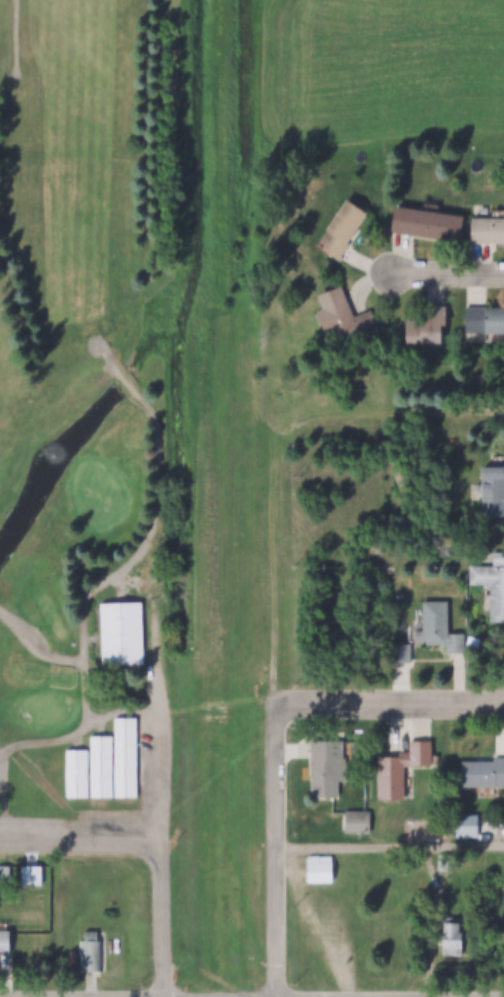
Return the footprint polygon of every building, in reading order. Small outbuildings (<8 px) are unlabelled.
[(316,245),(346,200),(366,213),(347,241),(350,244),(339,260),(316,245)] [(394,207),(463,216),(460,240),(391,231),(394,207)] [(470,219),(503,219),(503,243),(470,243),(470,219)] [(312,295),(343,284),(354,316),(372,309),(380,331),(332,348),(312,295)] [(446,306),(446,342),(403,342),(403,306),(446,306)] [(468,306),(503,306),(503,331),(468,332),(468,306)] [(503,464),(503,477),(503,521),(480,521),(480,497),(477,497),(477,484),(480,484),(480,470),(503,470),(503,464)] [(492,553),(503,552),(503,623),(488,623),(488,585),(468,585),(468,567),(492,566),(492,553)] [(101,603),(142,602),(144,663),(103,664),(101,603)] [(464,634),(464,654),(446,654),(446,643),(413,644),(413,631),(422,631),(421,602),(448,602),(448,634),(464,634)] [(394,645),(411,644),(411,664),(394,664),(394,645)] [(115,796),(115,735),(115,719),(138,718),(138,796),(115,796)] [(91,748),(91,797),(115,796),(115,735),(91,735),(91,748)] [(343,741),(343,800),(311,800),(311,741),(325,741),(343,741)] [(373,758),(398,758),(398,752),(410,752),(410,742),(431,742),(431,765),(404,765),(404,804),(373,804),(373,758)] [(68,748),(91,748),(91,797),(68,797),(68,748)] [(492,757),(503,757),(503,788),(458,788),(458,764),(492,764),(492,757)] [(342,811),(371,811),(371,832),(342,832),(342,811)] [(452,815),(477,815),(477,837),(452,837),(452,815)] [(309,855),(332,855),(332,881),(309,882),(309,855)] [(23,866),(43,866),(43,885),(23,885),(23,866)] [(460,933),(463,933),(463,955),(442,955),(442,933),(444,933),(444,923),(460,923),(460,933)] [(113,958),(113,966),(106,966),(106,971),(84,971),(84,941),(87,940),(87,931),(100,930),(100,940),(106,940),(106,958),(113,958)] [(9,953),(0,953),(0,931),(9,931),(9,953)]
